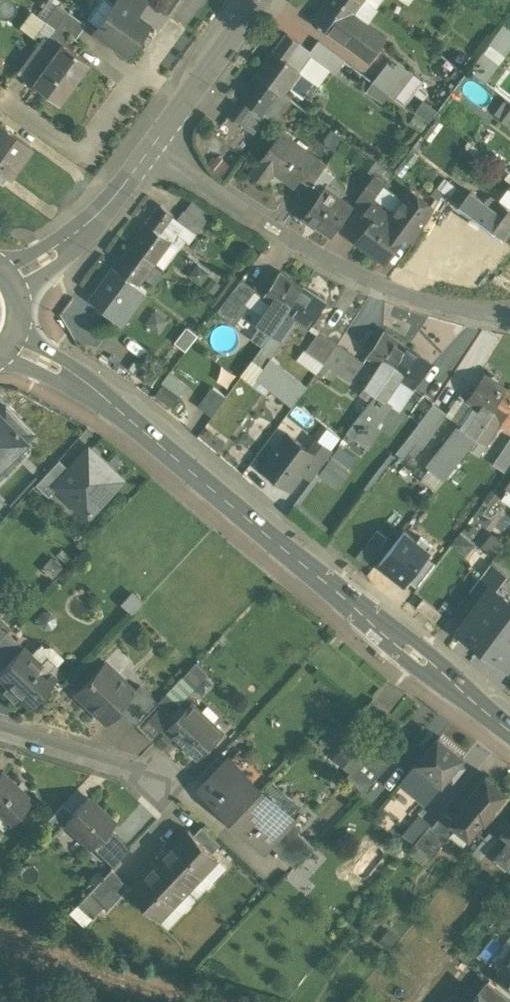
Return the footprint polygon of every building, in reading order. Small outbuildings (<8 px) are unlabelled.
[(115,2),(116,1),(136,16),(147,0),(112,0),(115,2)] [(325,2),(338,12),(349,20),(354,13),(364,0),(327,0),(325,2)] [(136,16),(116,1),(115,2),(94,31),(126,53),(147,24),(136,16)] [(327,3),(313,21),(325,30),(327,27),(338,12),(327,3)] [(45,21),(36,33),(46,40),(67,11),(57,4),(45,21)] [(85,24),(67,11),(46,40),(56,48),(60,42),(61,42),(68,33),(75,38),(85,24)] [(45,21),(32,12),(20,28),(33,37),(36,33),(45,21)] [(354,13),(349,20),(338,12),(327,27),(369,58),(385,36),(354,13)] [(289,34),(276,52),(286,59),(299,42),(299,41),(289,34)] [(344,59),(319,40),(310,51),(309,52),(311,53),(335,71),(344,59)] [(61,42),(60,42),(56,48),(31,83),(58,102),(87,62),(61,42)] [(299,42),(286,59),(298,68),(299,69),(311,53),(309,52),(310,51),(299,42)] [(275,51),(260,73),(282,90),(298,68),(276,52),(275,51)] [(412,71),(391,56),(373,80),(393,96),(412,71)] [(499,68),(491,57),(479,66),(487,77),(499,68)] [(282,90),(260,73),(243,96),(244,97),(254,104),(265,113),(281,92),(282,90)] [(281,92),(265,113),(267,114),(275,120),(291,99),(281,92)] [(244,97),(231,114),(238,120),(241,122),(254,104),(244,97)] [(254,104),(241,122),(238,120),(234,126),(248,136),(252,132),(255,129),(267,114),(265,113),(254,104)] [(267,114),(255,129),(264,135),(275,120),(267,114)] [(0,124),(0,170),(8,176),(30,145),(0,124)] [(280,130),(250,172),(264,182),(274,168),(296,184),(302,176),(316,157),(280,130)] [(316,157),(302,176),(311,183),(323,167),(326,164),(316,157)] [(323,167),(311,183),(321,190),(324,186),(333,174),(323,167)] [(376,170),(357,196),(369,205),(374,199),(384,185),(388,179),(376,170)] [(467,194),(445,177),(437,187),(443,192),(460,205),(467,194)] [(384,185),(374,199),(383,206),(385,207),(395,194),(384,185)] [(329,189),(324,186),(321,190),(302,216),(315,226),(317,224),(332,234),(352,206),(337,195),(329,189)] [(340,192),(331,186),(329,189),(337,195),(340,192)] [(437,187),(432,193),(439,199),(443,192),(437,187)] [(434,207),(410,190),(393,213),(398,217),(393,223),(406,233),(406,234),(415,241),(423,227),(434,207)] [(496,198),(491,205),(470,190),(467,194),(460,205),(505,238),(509,230),(509,208),(496,198)] [(369,205),(359,218),(368,225),(383,206),(374,199),(369,205)] [(148,221),(132,243),(156,262),(173,240),(171,239),(161,231),(173,215),(174,213),(161,204),(148,222),(148,221)] [(505,238),(460,205),(451,217),(470,231),(495,250),(505,238)] [(368,225),(357,240),(385,261),(406,234),(406,233),(393,223),(398,217),(393,213),(385,207),(383,206),(368,225)] [(202,223),(184,210),(178,219),(178,220),(183,224),(176,233),(188,243),(202,223)] [(173,215),(161,231),(171,239),(176,233),(183,224),(178,220),(178,219),(173,215)] [(423,227),(415,241),(425,248),(410,269),(424,279),(430,270),(455,288),(463,278),(473,286),(474,284),(483,273),(490,278),(507,258),(495,250),(470,231),(455,249),(423,227)] [(156,262),(132,243),(115,266),(139,284),(156,262)] [(115,266),(91,298),(123,322),(147,290),(139,284),(115,266)] [(303,286),(281,271),(265,295),(274,302),(287,310),(303,286)] [(241,278),(217,311),(230,322),(255,289),(241,278)] [(303,286),(287,310),(298,318),(311,327),(327,302),(303,286)] [(274,302),(260,324),(263,326),(272,332),(287,310),(274,302)] [(298,318),(287,310),(272,332),(283,340),(298,318)] [(263,326),(255,338),(264,345),(272,332),(263,326)] [(189,328),(176,343),(186,350),(198,335),(189,328)] [(338,343),(319,330),(306,349),(324,362),(338,343)] [(407,346),(384,330),(367,354),(380,364),(391,371),(407,346)] [(307,386),(270,357),(283,340),(272,332),(264,345),(254,359),(265,368),(259,376),(294,404),(307,386)] [(338,343),(324,362),(338,372),(350,352),(338,343)] [(431,362),(407,346),(391,371),(400,378),(413,386),(431,362)] [(159,375),(142,363),(135,373),(151,385),(159,375)] [(380,364),(365,385),(367,386),(376,392),(391,371),(380,364)] [(391,371),(376,392),(386,399),(400,378),(391,371)] [(170,373),(162,383),(178,394),(185,384),(170,373)] [(508,390),(485,375),(469,400),(474,403),(482,408),(491,415),(508,390)] [(154,394),(169,406),(178,394),(162,383),(154,394)] [(367,386),(362,394),(371,400),(376,392),(367,386)] [(200,407),(212,416),(226,397),(214,388),(200,407)] [(491,415),(477,436),(469,448),(483,460),(505,424),(509,427),(509,391),(508,390),(491,415)] [(371,400),(367,406),(348,432),(368,447),(382,429),(376,423),(392,403),(386,399),(376,392),(371,400)] [(422,395),(397,427),(408,435),(432,403),(422,395)] [(408,435),(397,451),(412,463),(423,446),(448,413),(433,402),(432,403),(408,435)] [(460,425),(428,466),(445,479),(466,453),(469,448),(477,436),(491,415),(482,408),(474,403),(460,425)] [(24,442),(0,418),(0,465),(24,442)] [(310,450),(288,433),(264,465),(277,475),(276,477),(290,487),(306,467),(316,454),(310,450)] [(332,452),(317,440),(310,450),(316,454),(306,467),(315,474),(332,452)] [(506,443),(492,460),(503,468),(509,459),(509,446),(506,443)] [(70,470),(56,485),(57,486),(88,515),(121,480),(89,450),(70,470)] [(58,460),(35,484),(48,496),(57,486),(56,485),(70,470),(58,460)] [(332,460),(319,474),(337,488),(348,472),(332,460)] [(500,497),(509,504),(509,489),(508,487),(500,497)] [(405,531),(380,563),(405,582),(407,580),(425,556),(433,546),(421,536),(417,541),(405,531)] [(491,535),(480,549),(494,559),(505,544),(491,535)] [(407,580),(417,587),(435,563),(425,556),(407,580)] [(470,592),(480,600),(491,585),(497,589),(507,576),(491,564),(470,592)] [(483,649),(509,613),(509,599),(497,589),(491,585),(480,600),(458,630),(483,649)] [(441,614),(423,599),(416,607),(435,622),(441,614)] [(483,649),(508,668),(509,665),(509,613),(483,649)] [(5,633),(11,627),(0,617),(0,638),(5,633)] [(0,638),(0,660),(4,664),(20,647),(5,633),(0,638)] [(0,669),(0,679),(27,704),(52,676),(20,647),(4,664),(0,669)] [(105,660),(74,692),(75,692),(106,722),(106,723),(121,707),(136,691),(135,690),(105,660)] [(141,684),(135,690),(136,691),(121,707),(138,723),(159,701),(141,684)] [(373,697),(366,707),(383,721),(391,712),(373,697)] [(159,701),(138,723),(157,741),(170,728),(168,726),(176,718),(175,717),(159,701)] [(191,701),(175,717),(176,718),(168,726),(170,728),(199,756),(223,732),(191,701)] [(361,731),(335,758),(351,773),(376,745),(361,731)] [(417,761),(435,776),(443,782),(448,776),(456,766),(465,756),(439,734),(417,761)] [(382,738),(376,745),(351,773),(348,776),(364,791),(399,754),(382,738)] [(219,754),(199,776),(207,784),(228,763),(219,754)] [(207,784),(204,788),(219,802),(220,801),(236,816),(262,789),(231,759),(228,763),(207,784)] [(435,776),(417,761),(400,781),(418,796),(435,776)] [(456,766),(448,776),(453,779),(461,770),(456,766)] [(1,772),(0,773),(0,809),(11,819),(30,800),(1,772)] [(509,792),(487,774),(464,802),(485,819),(486,820),(493,812),(499,805),(509,792)] [(262,789),(236,816),(249,829),(248,830),(264,845),(267,841),(288,820),(291,816),(262,789)] [(114,822),(87,797),(71,814),(63,822),(65,823),(90,847),(92,846),(108,828),(114,822)] [(485,819),(466,804),(453,820),(452,822),(457,826),(471,836),(485,819)] [(62,805),(40,828),(51,838),(65,823),(63,822),(71,814),(62,805)] [(503,808),(499,805),(493,812),(497,815),(503,808)] [(444,812),(416,845),(433,858),(457,826),(452,822),(453,820),(444,812)] [(431,825),(420,817),(404,836),(415,844),(431,825)] [(288,820),(267,841),(277,851),(297,829),(288,820)] [(220,842),(203,826),(195,834),(212,851),(220,842)] [(129,848),(108,828),(92,846),(113,865),(129,848)] [(195,834),(189,829),(160,860),(189,888),(218,857),(212,851),(195,834)] [(297,829),(277,851),(294,866),(314,845),(297,829)] [(498,839),(489,831),(474,850),(482,857),(498,839)] [(497,855),(509,866),(509,839),(497,855)] [(189,888),(160,860),(131,890),(160,918),(189,888)] [(110,869),(88,892),(100,904),(106,910),(129,886),(110,869)] [(100,904),(88,892),(77,904),(89,915),(100,904)] [(508,956),(509,962),(500,974),(509,982),(509,954),(508,956)] [(491,1001),(509,1001),(509,1000),(487,981),(478,992),(480,993),(491,1001)] [(480,993),(472,1001),(491,1001),(480,993)]
